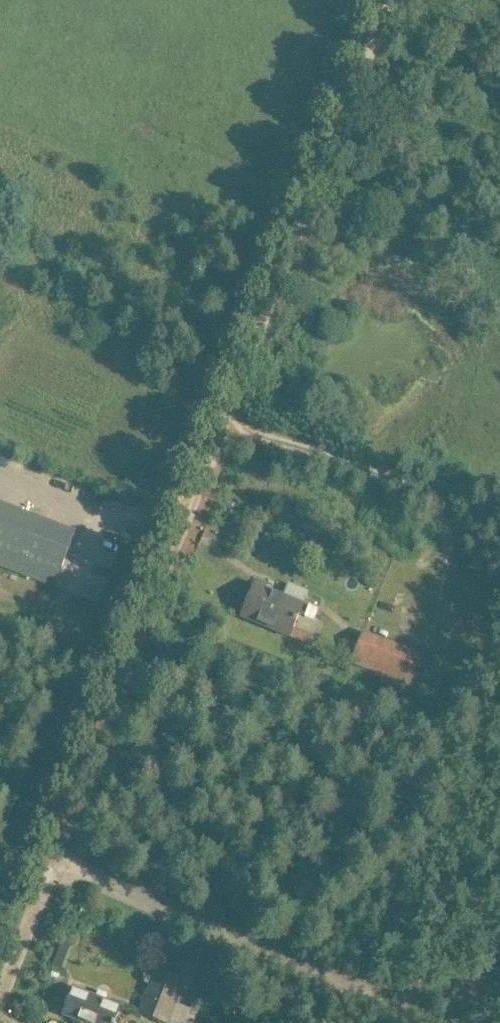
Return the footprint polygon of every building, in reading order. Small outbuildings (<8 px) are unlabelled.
[(55,586),(75,534),(0,505),(0,565),(55,586)] [(306,606),(255,585),(242,617),(293,638),(306,606)] [(353,662),(376,671),(387,644),(364,635),(353,662)] [(137,1013),(163,1022),(167,1022),(184,981),(154,969),(137,1013)] [(75,988),(64,1016),(82,1022),(115,1022),(121,1006),(105,1000),(107,994),(99,991),(97,997),(75,988)]
